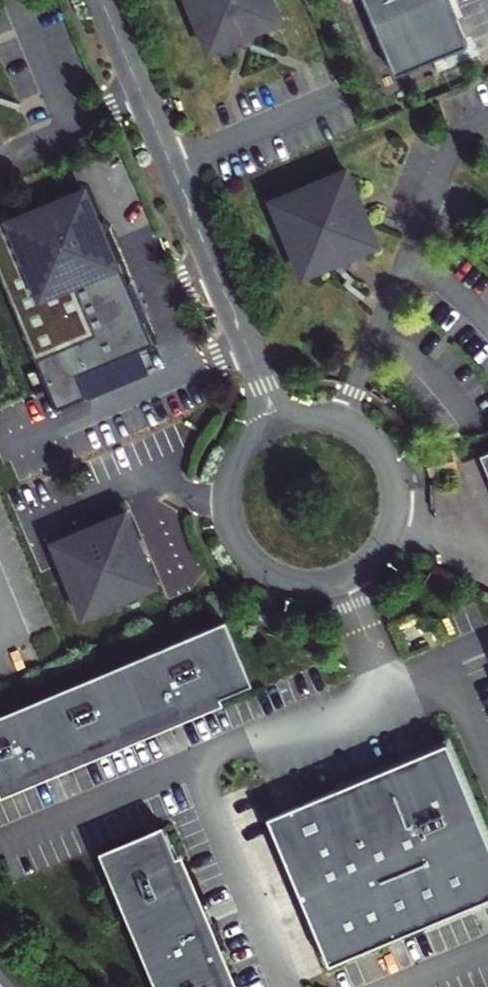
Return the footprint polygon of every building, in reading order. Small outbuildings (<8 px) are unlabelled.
[(284,0),(187,0),(209,57),(294,24),(284,0)] [(396,77),(467,45),(447,0),(363,0),(396,77)] [(386,243),(348,162),(266,200),(303,281),(386,243)] [(76,189),(3,219),(0,212),(0,297),(40,392),(47,409),(141,370),(130,347),(145,341),(135,318),(140,316),(124,279),(119,281),(110,259),(106,260),(95,235),(102,221),(87,215),(76,189)] [(73,527),(45,539),(76,613),(150,583),(120,508),(92,520),(68,516),(73,527)] [(0,716),(0,796),(50,775),(173,725),(223,704),(220,697),(251,683),(225,622),(0,716)] [(451,746),(270,821),(331,967),(487,901),(487,838),(477,811),(451,746)] [(100,852),(156,986),(239,986),(208,914),(183,854),(176,857),(163,826),(100,852)]
